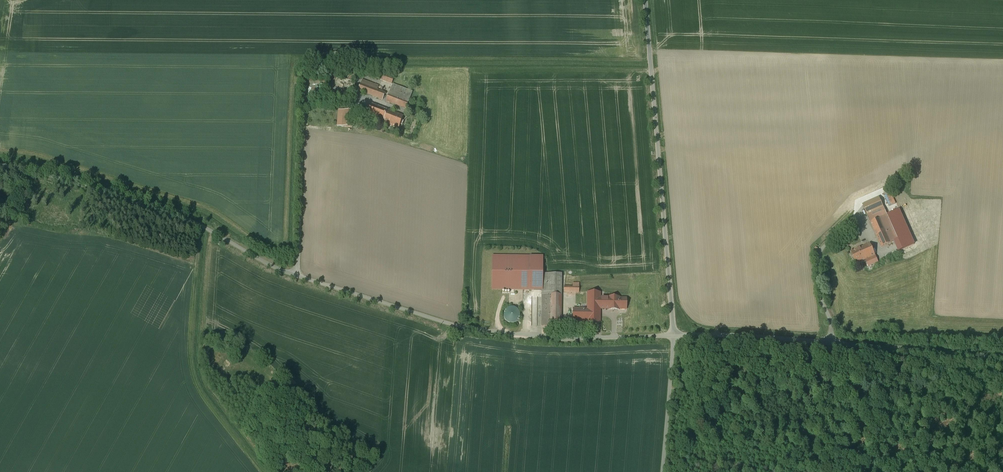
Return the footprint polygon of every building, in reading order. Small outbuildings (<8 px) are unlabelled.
[(384,75),(382,80),(392,84),(394,78),(384,75)] [(379,86),(362,80),(358,91),(383,100),(385,93),(377,90),(379,86)] [(393,85),(386,101),(406,109),(411,96),(412,92),(393,85)] [(390,123),(394,113),(372,105),(368,115),(390,123)] [(390,123),(389,125),(398,129),(403,117),(394,113),(390,123)] [(879,198),(863,205),(882,247),(898,240),(879,198)] [(870,244),(860,248),(865,260),(867,259),(870,265),(878,262),(870,244)] [(857,264),(865,260),(860,248),(851,252),(857,264)] [(502,291),(542,291),(542,274),(543,257),(493,257),(493,291),(502,291)] [(547,274),(542,274),(542,291),(542,297),(542,326),(561,327),(561,274),(547,274)] [(564,287),(564,293),(579,293),(579,290),(579,284),(573,284),(573,287),(564,287)] [(600,323),(600,309),(600,304),(600,298),(600,293),(587,293),(587,309),(573,309),(573,322),(587,322),(587,323),(600,323)] [(608,298),(600,298),(600,304),(608,304),(608,310),(619,310),(619,309),(626,309),(626,298),(619,298),(619,297),(608,297),(608,298)] [(504,313),(504,315),(504,316),(504,318),(504,319),(504,320),(505,322),(506,323),(507,324),(509,324),(510,325),(511,325),(513,325),(514,324),(516,324),(517,323),(518,322),(519,321),(519,320),(520,318),(520,317),(520,315),(519,314),(519,313),(518,311),(517,310),(515,310),(514,309),(513,309),(511,309),(510,309),(508,309),(507,310),(506,311),(505,312),(504,313)] [(288,374),(282,378),(288,388),(295,384),(288,374)]
